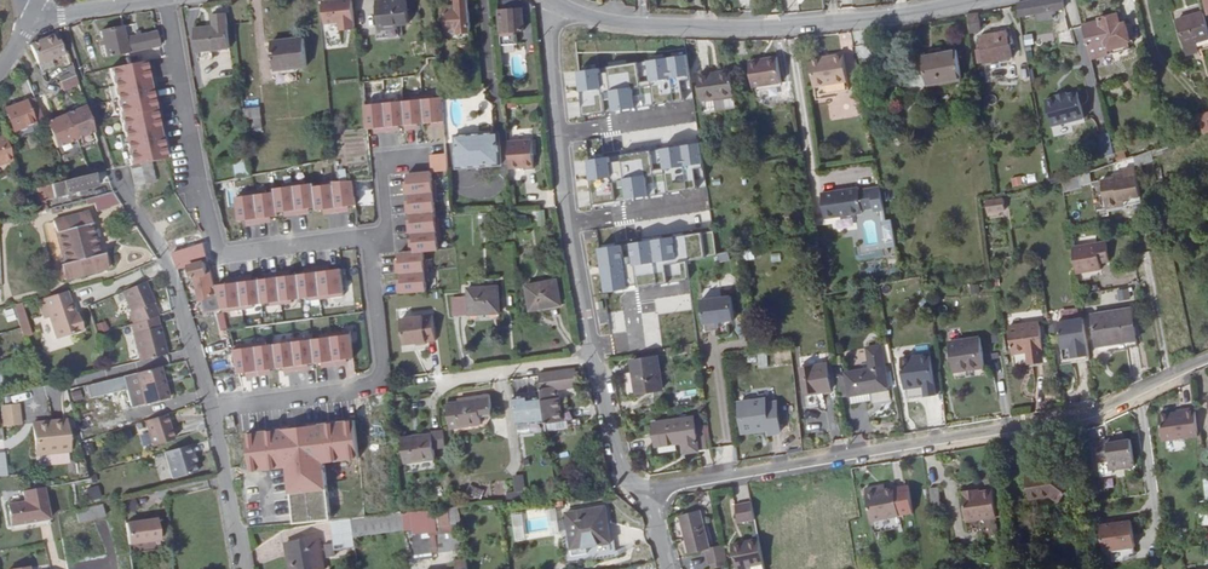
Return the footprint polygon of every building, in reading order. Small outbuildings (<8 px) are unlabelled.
[(355,30),(352,0),(351,0),(323,3),(324,17),(339,16),(341,31),(355,30)] [(376,2),(379,31),(399,29),(399,24),(409,23),(406,0),(397,0),(376,2)] [(468,0),(451,0),(452,7),(445,8),(449,37),(471,35),(468,0)] [(500,45),(517,44),(516,30),(524,30),(522,0),(519,0),(504,1),(505,9),(498,10),(500,45)] [(1018,4),(1020,13),(1021,13),(1033,11),(1038,10),(1056,7),(1065,6),(1064,0),(1021,0),(1017,1),(1018,4)] [(1056,11),(1056,7),(1038,10),(1039,18),(1054,16),(1053,11),(1056,11)] [(196,25),(200,48),(233,45),(229,9),(215,10),(217,22),(196,25)] [(979,9),(968,11),(970,30),(981,28),(979,9)] [(1205,10),(1179,16),(1188,51),(1200,48),(1197,40),(1207,37),(1207,21),(1205,10)] [(1102,24),(1103,30),(1086,33),(1091,54),(1134,48),(1129,20),(1102,24)] [(158,47),(155,32),(124,38),(121,27),(101,31),(105,57),(158,47)] [(1011,55),(1007,30),(978,36),(983,60),(1011,55)] [(1062,44),(1072,41),(1068,30),(1058,34),(1062,44)] [(1024,44),(1034,43),(1032,33),(1022,34),(1024,44)] [(33,47),(38,63),(63,56),(58,42),(55,43),(53,37),(40,41),(41,44),(33,47)] [(1207,47),(1207,37),(1197,40),(1200,48),(1207,47)] [(303,41),(271,45),(275,73),(307,69),(303,41)] [(844,85),(838,50),(809,53),(815,90),(844,85)] [(965,78),(960,50),(926,56),(930,84),(965,78)] [(775,54),(747,57),(751,83),(779,79),(775,54)] [(144,59),(105,66),(123,165),(162,157),(144,59)] [(82,72),(101,69),(99,61),(81,65),(82,72)] [(65,77),(74,74),(71,65),(62,68),(65,77)] [(734,101),(728,66),(701,70),(706,105),(734,101)] [(63,90),(78,85),(75,77),(60,82),(63,90)] [(1053,125),(1086,118),(1083,105),(1080,91),(1069,93),(1068,92),(1058,94),(1058,96),(1047,98),(1053,125)] [(12,130),(43,121),(33,98),(5,107),(12,130)] [(442,98),(361,101),(363,130),(444,127),(442,98)] [(260,106),(245,107),(246,129),(261,128),(260,106)] [(54,149),(94,133),(85,107),(44,124),(54,149)] [(1200,113),(1204,130),(1207,129),(1207,111),(1200,113)] [(492,133),(494,167),(500,166),(497,132),(492,133)] [(1108,132),(1096,135),(1101,156),(1113,153),(1108,132)] [(458,171),(494,167),(492,133),(455,137),(458,171)] [(11,162),(4,136),(0,137),(0,165),(11,162)] [(508,142),(510,168),(524,167),(524,169),(534,168),(531,140),(508,142)] [(445,152),(430,155),(433,171),(448,169),(445,152)] [(247,159),(233,162),(235,176),(249,174),(247,159)] [(147,161),(140,163),(145,181),(153,180),(149,160),(147,161)] [(140,163),(129,165),(134,185),(145,182),(145,181),(140,163)] [(423,251),(436,250),(431,170),(404,172),(409,250),(394,251),(397,292),(425,290),(423,251)] [(1033,172),(1010,179),(1012,188),(1036,181),(1033,172)] [(1140,196),(1136,173),(1102,178),(1105,205),(1121,203),(1120,198),(1140,196)] [(96,186),(93,174),(67,182),(38,190),(40,194),(48,192),(50,200),(77,191),(76,189),(85,186),(86,189),(96,186)] [(1078,177),(1064,184),(1065,193),(1082,185),(1078,177)] [(352,180),(232,192),(235,221),(322,213),(322,212),(355,209),(352,180)] [(820,189),(824,214),(870,207),(870,203),(882,201),(879,182),(867,184),(867,181),(843,185),(844,187),(836,188),(836,186),(820,189)] [(109,205),(105,194),(92,198),(96,209),(109,205)] [(984,212),(988,211),(986,200),(1002,197),(1001,194),(993,196),(981,198),(983,212),(984,212)] [(986,200),(988,211),(1004,208),(1002,197),(986,200)] [(60,265),(64,280),(107,267),(103,252),(99,253),(86,212),(52,223),(64,263),(60,265)] [(477,214),(477,230),(486,230),(485,214),(477,214)] [(170,252),(176,268),(189,266),(192,277),(195,276),(201,300),(207,298),(208,303),(216,302),(202,245),(170,252)] [(1098,248),(1073,251),(1077,279),(1102,275),(1098,248)] [(122,292),(144,282),(144,281),(121,291),(122,292)] [(139,360),(165,354),(158,325),(156,326),(153,317),(156,315),(152,302),(153,300),(144,282),(122,292),(130,310),(129,312),(131,321),(129,322),(131,330),(131,333),(139,360)] [(526,287),(531,312),(542,310),(542,308),(561,305),(557,282),(526,287)] [(978,284),(961,286),(962,293),(979,291),(978,284)] [(454,301),(456,319),(500,315),(498,288),(468,291),(468,299),(454,301)] [(1129,288),(1116,289),(1117,301),(1129,301),(1129,288)] [(79,326),(76,314),(73,315),(72,310),(68,297),(43,304),(51,334),(79,326)] [(717,299),(720,323),(735,321),(732,297),(717,299)] [(702,300),(705,325),(720,323),(717,299),(702,300)] [(17,309),(26,338),(32,336),(24,307),(17,309)] [(222,311),(215,313),(220,329),(227,327),(222,311)] [(1136,347),(1132,315),(1091,321),(1095,353),(1136,347)] [(417,321),(420,346),(426,346),(426,344),(435,343),(433,317),(417,319),(417,321)] [(417,319),(401,320),(403,346),(411,345),(413,343),(416,343),(416,347),(420,346),(417,321),(417,319)] [(1061,354),(1063,366),(1088,362),(1083,324),(1057,328),(1060,347),(1064,347),(1065,353),(1061,354)] [(1041,327),(1007,332),(1010,359),(1029,356),(1030,365),(1046,363),(1041,327)] [(349,332),(231,347),(235,375),(241,374),(243,390),(249,390),(247,376),(305,369),(306,381),(325,378),(324,365),(353,361),(349,332)] [(986,368),(981,338),(951,342),(955,373),(986,368)] [(838,375),(842,396),(850,395),(888,390),(882,350),(868,352),(870,369),(846,373),(846,374),(838,375)] [(663,385),(658,354),(635,358),(639,390),(663,385)] [(939,397),(933,356),(903,360),(907,389),(927,387),(929,399),(939,397)] [(834,389),(831,364),(805,368),(809,397),(825,394),(825,391),(834,389)] [(168,397),(161,366),(124,375),(131,406),(168,397)] [(537,373),(544,418),(562,416),(559,390),(578,387),(576,368),(537,373)] [(120,407),(127,405),(123,390),(116,391),(120,407)] [(528,395),(514,397),(518,425),(544,420),(541,396),(529,398),(528,395)] [(766,400),(740,403),(744,432),(770,429),(771,433),(781,432),(778,403),(767,404),(766,400)] [(448,404),(450,429),(480,425),(478,401),(448,404)] [(0,404),(0,420),(0,426),(19,425),(18,403),(0,404)] [(175,441),(169,414),(149,421),(155,446),(175,441)] [(696,423),(695,414),(654,420),(658,442),(682,438),(683,449),(708,445),(705,422),(696,423)] [(1194,441),(1191,416),(1173,418),(1155,421),(1158,446),(1194,441)] [(354,419),(243,429),(246,470),(284,466),(289,521),(328,518),(323,461),(357,458),(354,419)] [(32,423),(34,454),(67,452),(65,421),(32,423)] [(403,462),(426,460),(424,434),(401,437),(403,462)] [(424,434),(426,460),(434,459),(431,434),(424,434)] [(1134,467),(1131,441),(1118,442),(1118,439),(1095,442),(1098,464),(1110,462),(1111,470),(1134,467)] [(81,455),(92,454),(90,441),(79,442),(81,455)] [(194,453),(192,444),(167,450),(173,477),(197,472),(194,461),(192,453),(194,453)] [(735,445),(713,446),(714,462),(736,461),(735,445)] [(1076,481),(1058,471),(1048,473),(1047,469),(1036,471),(1037,475),(1028,476),(1031,499),(1053,497),(1062,502),(1076,481)] [(522,474),(512,475),(514,491),(524,489),(522,474)] [(878,478),(864,480),(869,513),(898,509),(893,480),(884,482),(879,483),(878,478)] [(999,510),(995,483),(981,485),(977,486),(976,482),(965,484),(969,514),(999,510)] [(96,485),(84,488),(87,502),(99,500),(96,485)] [(44,487),(33,487),(5,492),(10,523),(49,518),(44,487)] [(755,510),(752,493),(736,496),(739,514),(755,510)] [(932,495),(934,508),(944,506),(942,493),(932,495)] [(98,506),(72,512),(73,514),(69,515),(73,529),(76,529),(75,525),(102,518),(98,506)] [(582,545),(583,549),(608,546),(603,508),(565,512),(568,546),(582,545)] [(709,545),(699,508),(680,512),(689,551),(704,547),(708,562),(711,561),(722,559),(726,558),(722,542),(709,545)] [(448,524),(445,509),(408,514),(410,529),(448,524)] [(336,519),(332,519),(334,532),(354,528),(352,517),(336,519)] [(123,523),(126,544),(157,540),(154,518),(130,522),(123,523)] [(985,537),(995,536),(993,519),(982,521),(985,537)] [(1131,520),(1100,525),(1104,551),(1135,546),(1131,520)] [(409,531),(413,560),(430,558),(425,529),(409,531)] [(766,564),(759,530),(748,533),(749,535),(732,538),(738,568),(747,568),(750,568),(751,566),(766,564)] [(460,532),(433,535),(435,552),(462,549),(460,532)] [(286,542),(291,568),(325,568),(320,536),(286,542)] [(61,538),(63,547),(71,545),(70,537),(61,538)] [(322,545),(326,557),(334,555),(331,542),(322,545)] [(66,568),(73,568),(76,568),(71,545),(63,547),(66,568)] [(465,557),(453,559),(455,567),(443,568),(466,568),(465,557)]
